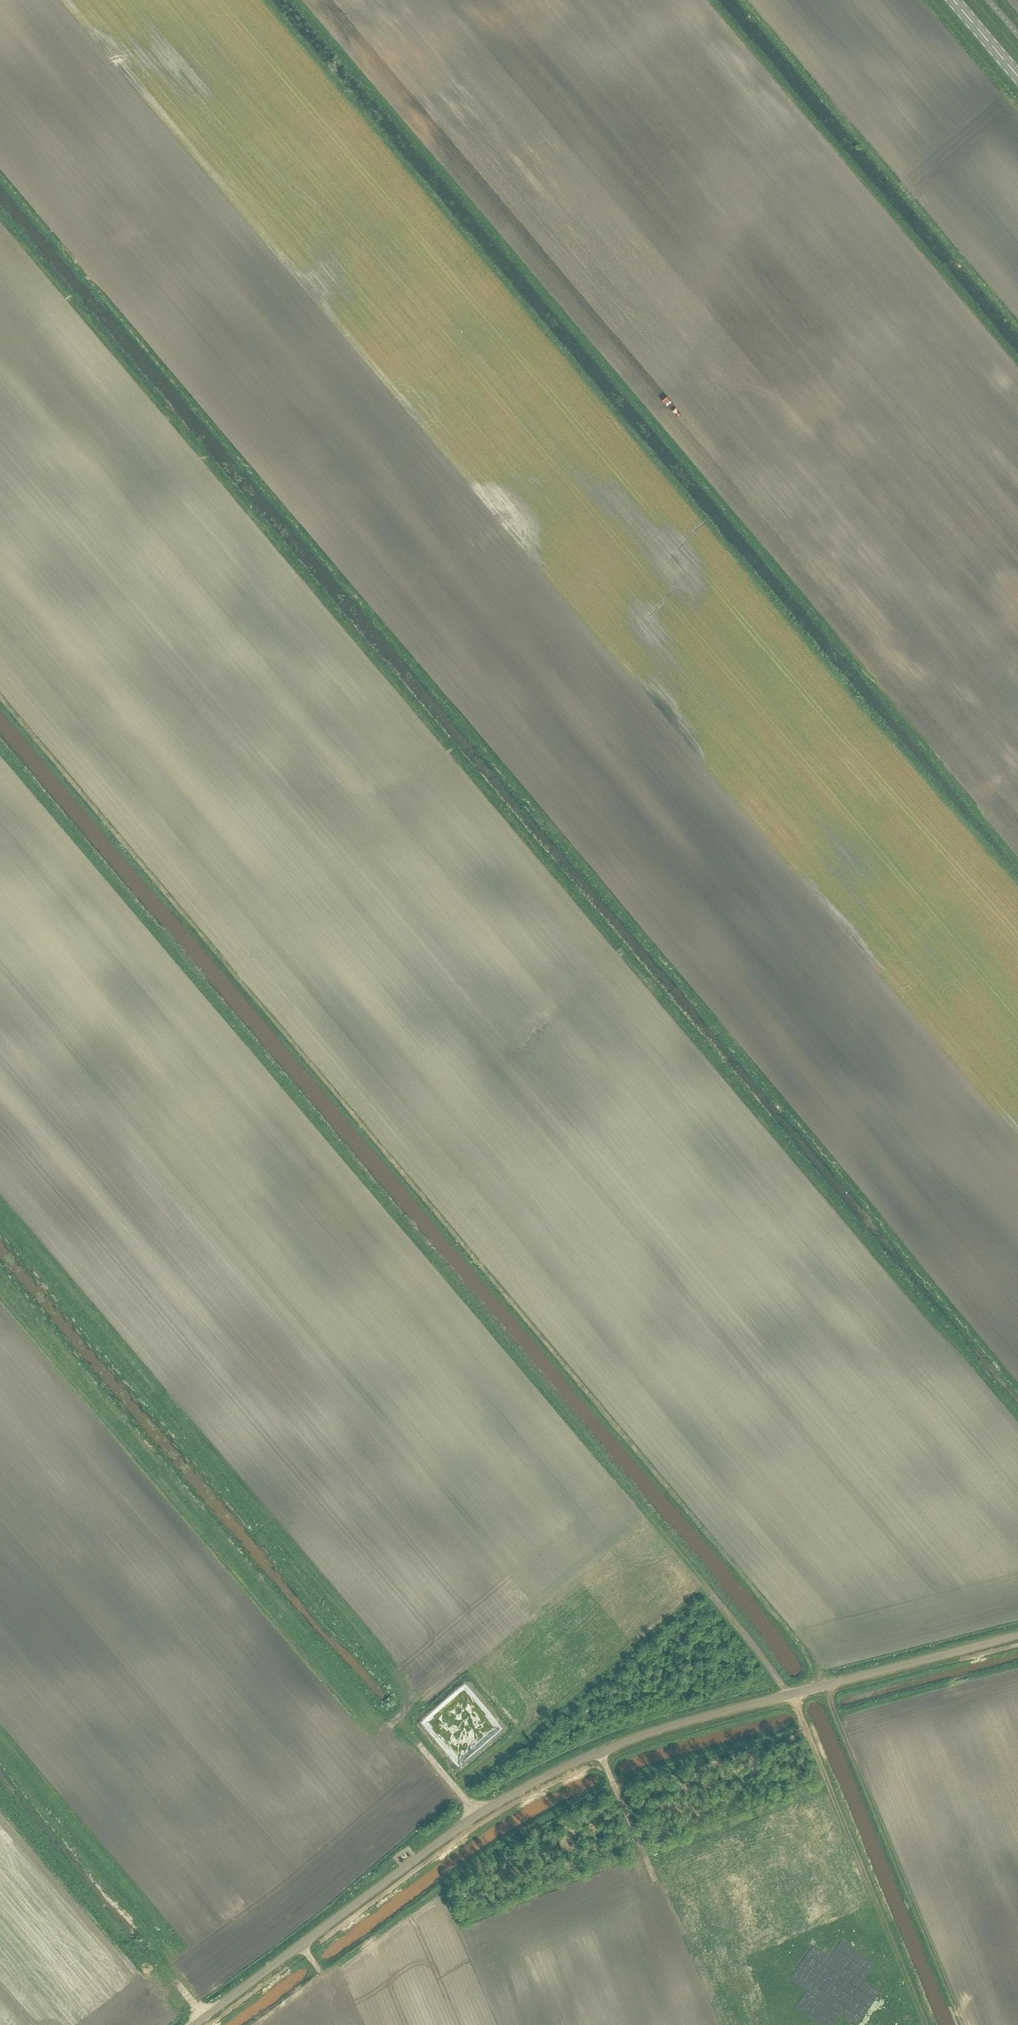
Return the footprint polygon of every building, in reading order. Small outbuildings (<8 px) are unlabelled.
[(813,1944),(790,1978),(807,1990),(795,2007),(821,2024),(832,2024),(840,2013),(857,2024),(881,1991),(864,1979),(876,1962),(842,1939),(830,1956),(813,1944)]
